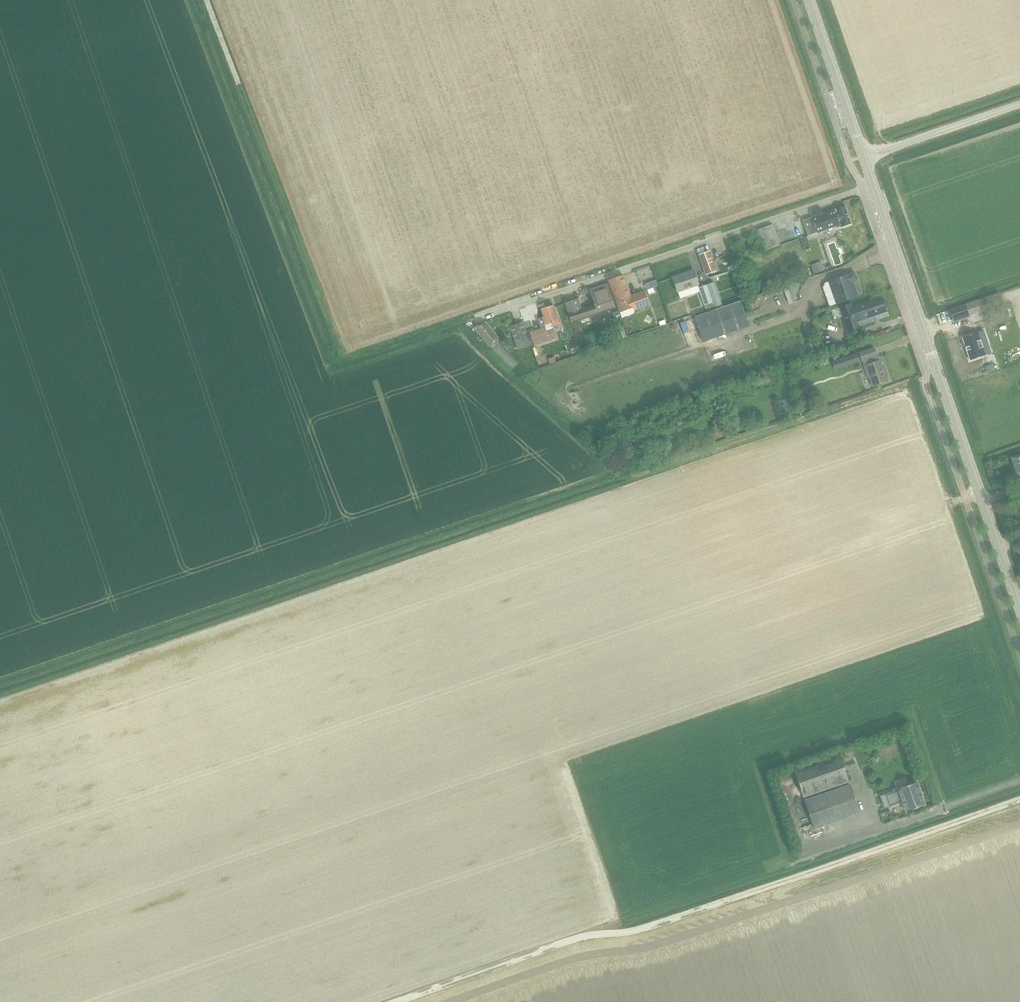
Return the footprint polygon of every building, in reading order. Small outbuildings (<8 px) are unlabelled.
[(812,217),(803,220),(808,236),(818,233),(832,228),(839,225),(840,228),(841,227),(851,224),(845,206),(822,214),(820,208),(810,211),(812,217)] [(779,245),(775,234),(772,224),(756,230),(763,251),(779,245)] [(805,250),(811,248),(807,237),(801,239),(805,250)] [(697,249),(700,259),(706,274),(716,270),(707,246),(697,249)] [(824,271),(821,261),(811,265),(814,274),(824,271)] [(812,275),(809,266),(785,274),(788,283),(812,275)] [(693,271),(673,278),(676,287),(677,292),(678,292),(680,298),(694,294),(691,287),(698,285),(697,280),(693,271)] [(859,296),(854,282),(858,281),(855,272),(828,281),(836,304),(859,296)] [(608,281),(611,290),(619,312),(633,307),(634,310),(649,305),(644,291),(630,297),(622,276),(608,281)] [(802,280),(787,285),(791,298),(793,303),(801,300),(798,292),(800,291),(803,283),(802,280)] [(715,283),(709,285),(716,306),(717,309),(722,307),(715,283)] [(565,303),(571,320),(598,312),(614,307),(607,285),(590,290),(595,303),(593,303),(594,305),(581,309),(578,299),(565,303)] [(709,285),(698,288),(704,305),(706,311),(715,308),(714,307),(716,306),(709,285)] [(887,311),(882,297),(852,307),(851,303),(831,310),(834,320),(842,317),(848,333),(860,329),(857,321),(887,311)] [(753,312),(768,308),(765,299),(751,304),(753,312)] [(984,299),(965,305),(968,313),(987,307),(984,299)] [(741,301),(695,317),(704,342),(748,327),(747,322),(749,321),(741,301)] [(530,333),(533,342),(534,346),(546,342),(557,339),(551,323),(558,321),(556,314),(553,305),(541,309),(544,317),(537,319),(541,329),(530,333)] [(965,305),(949,310),(952,320),(958,319),(959,321),(969,317),(968,313),(965,305)] [(975,322),(987,318),(985,310),(972,314),(975,322)] [(826,324),(833,321),(830,312),(823,314),(826,324)] [(510,326),(519,350),(530,346),(521,322),(510,326)] [(485,323),(476,330),(482,338),(511,369),(512,369),(519,363),(509,353),(497,339),(498,338),(491,331),(485,323)] [(623,326),(617,328),(621,339),(626,337),(623,326)] [(977,332),(962,338),(970,360),(985,355),(981,342),(987,340),(984,330),(977,333),(977,332)] [(814,342),(806,344),(809,352),(817,350),(814,342)] [(872,386),(878,384),(887,381),(880,360),(877,361),(876,356),(877,356),(874,348),(859,353),(862,361),(863,360),(864,366),(868,379),(870,378),(872,386)] [(845,358),(833,362),(835,369),(848,365),(845,358)] [(993,364),(986,367),(988,373),(996,370),(993,364)] [(1011,458),(1016,474),(1019,473),(1019,455),(1011,458)] [(889,743),(891,748),(902,745),(900,740),(889,743)] [(803,798),(849,782),(839,754),(794,769),(803,798)] [(895,792),(886,795),(889,806),(902,802),(906,812),(915,808),(925,805),(917,782),(907,785),(898,789),(894,790),(895,792)] [(814,829),(859,813),(850,785),(804,800),(814,829)]
